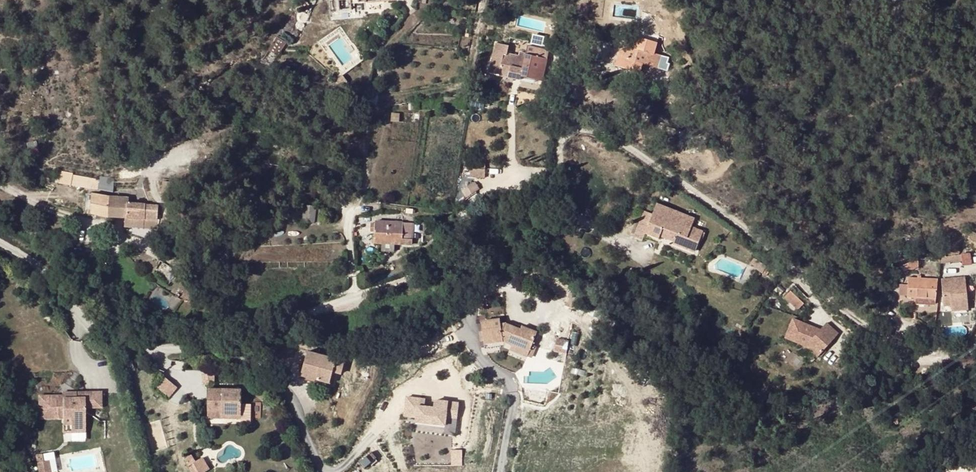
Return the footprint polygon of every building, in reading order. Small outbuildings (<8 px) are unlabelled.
[(367,0),(340,0),(341,10),(351,9),(351,4),(367,2),(367,0)] [(368,11),(382,10),(381,1),(367,3),(368,11)] [(533,42),(541,44),(543,37),(535,35),(533,42)] [(638,37),(635,48),(621,45),(615,65),(641,72),(643,63),(666,69),(666,66),(669,66),(671,58),(654,54),(658,42),(638,37)] [(276,38),(273,42),(268,50),(277,55),(283,43),(276,38)] [(549,50),(527,45),(524,61),(518,60),(519,56),(506,53),(508,46),(495,43),(488,73),(500,75),(500,76),(520,80),(521,76),(535,79),(542,81),(549,50)] [(343,75),(336,81),(340,87),(348,82),(343,75)] [(336,81),(331,83),(337,89),(340,87),(336,81)] [(458,105),(459,99),(459,98),(445,97),(430,99),(431,107),(458,105)] [(467,100),(459,99),(458,105),(458,107),(466,108),(467,100)] [(419,102),(410,102),(411,110),(420,110),(419,102)] [(27,143),(28,150),(37,148),(35,141),(27,143)] [(39,154),(37,148),(28,150),(30,156),(39,154)] [(98,189),(99,179),(73,175),(74,173),(61,170),(60,183),(72,185),(98,189)] [(99,179),(98,189),(113,192),(113,178),(99,176),(99,179)] [(170,198),(171,183),(163,182),(162,197),(170,198)] [(92,194),(91,212),(109,217),(110,197),(92,194)] [(110,197),(109,217),(126,218),(144,219),(158,220),(159,206),(129,203),(129,198),(110,197)] [(699,241),(703,233),(703,231),(692,227),(695,218),(657,203),(652,215),(650,223),(644,221),(641,220),(634,237),(643,240),(645,236),(646,233),(659,238),(660,236),(675,241),(674,244),(695,252),(699,241)] [(304,222),(315,223),(316,209),(317,207),(305,206),(304,222)] [(644,221),(650,223),(652,215),(647,212),(644,221)] [(158,220),(144,219),(126,218),(125,227),(144,228),(157,229),(158,220)] [(251,237),(257,225),(251,222),(245,234),(251,237)] [(375,243),(383,243),(395,244),(408,245),(412,245),(413,223),(375,222),(375,223),(375,232),(375,243)] [(394,251),(395,244),(383,243),(382,251),(394,251)] [(971,254),(962,255),(962,263),(963,266),(972,265),(971,254)] [(941,257),(940,265),(962,263),(962,255),(941,257)] [(762,274),(767,268),(755,259),(750,265),(762,274)] [(901,283),(907,268),(908,262),(900,259),(893,281),(901,283)] [(165,282),(169,274),(171,269),(161,263),(155,274),(165,282)] [(636,280),(623,271),(618,279),(632,287),(636,280)] [(175,277),(169,274),(165,282),(170,285),(175,277)] [(908,296),(908,298),(916,299),(936,300),(937,280),(908,278),(908,285),(908,296)] [(969,311),(966,279),(941,281),(944,308),(952,307),(952,313),(969,311)] [(908,296),(908,285),(899,285),(899,296),(908,296)] [(798,311),(804,305),(791,293),(785,299),(798,311)] [(839,328),(826,323),(823,329),(795,317),(785,338),(827,356),(839,328)] [(504,342),(512,346),(529,352),(532,345),(537,333),(523,326),(521,330),(506,324),(501,325),(500,319),(482,322),(485,344),(503,342),(504,342)] [(340,352),(342,343),(327,339),(324,349),(340,352)] [(565,354),(569,343),(557,339),(552,350),(565,354)] [(536,347),(532,345),(529,352),(527,357),(531,359),(536,347)] [(527,357),(529,352),(512,346),(510,350),(527,357)] [(330,383),(333,372),(337,359),(308,352),(302,375),(330,383)] [(337,359),(333,372),(340,374),(342,374),(345,362),(337,359)] [(213,367),(203,367),(203,381),(213,381),(213,367)] [(163,377),(158,389),(173,396),(178,384),(163,377)] [(208,386),(208,408),(223,408),(223,412),(241,412),(241,399),(241,385),(208,386)] [(30,419),(52,419),(62,419),(62,428),(76,428),(76,407),(100,406),(99,393),(73,393),(74,399),(61,399),(61,397),(30,397),(30,419)] [(425,400),(406,397),(404,416),(416,417),(416,423),(445,426),(446,417),(457,418),(459,403),(435,401),(434,408),(424,407),(425,400)] [(223,408),(208,408),(208,416),(241,416),(241,422),(251,421),(251,399),(241,399),(241,412),(223,412),(223,408)] [(52,434),(77,433),(76,428),(62,428),(62,419),(52,419),(52,434)] [(188,466),(193,463),(198,471),(205,471),(209,469),(203,457),(195,462),(191,455),(184,460),(188,466)] [(36,463),(38,471),(50,471),(48,461),(36,463)] [(188,466),(191,471),(198,471),(193,463),(188,466)]
